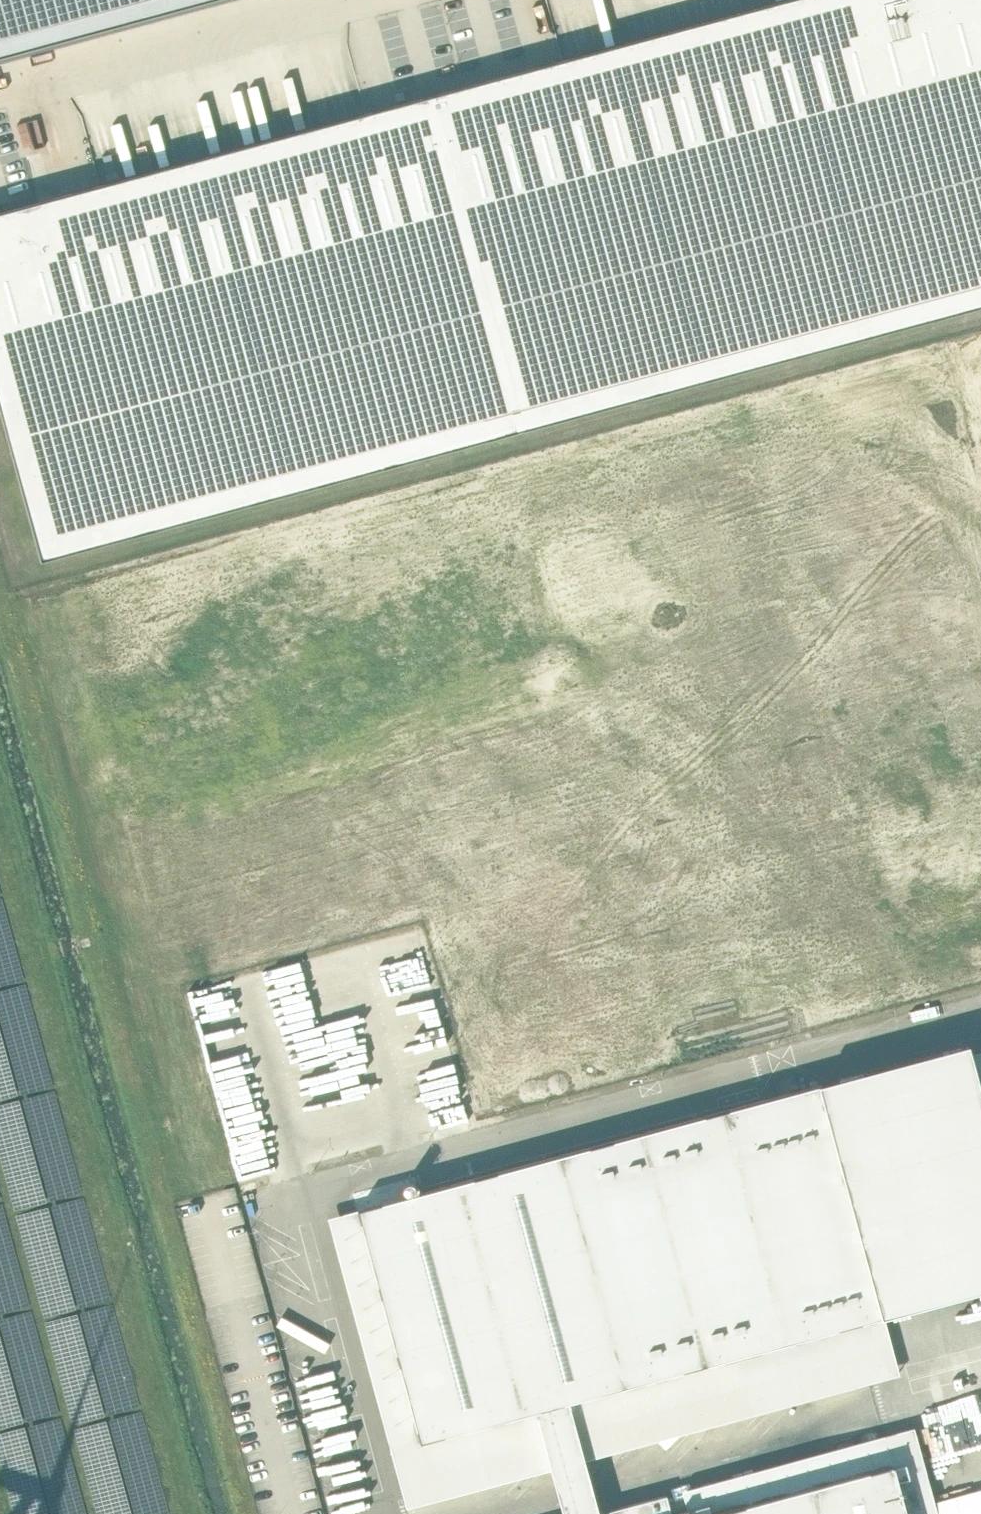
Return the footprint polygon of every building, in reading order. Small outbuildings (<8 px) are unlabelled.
[(980,306),(980,0),(794,0),(0,214),(0,409),(40,560),(980,306)] [(218,0),(0,0),(0,59),(218,0)] [(888,979),(839,992),(845,1015),(894,1002),(888,979)] [(798,1003),(804,1026),(836,1017),(829,994),(798,1003)] [(972,1055),(980,1085),(980,1053),(972,1055)] [(359,1211),(421,1442),(535,1411),(564,1513),(599,1513),(568,1402),(882,1317),(819,1086),(359,1211)] [(893,1465),(711,1513),(906,1513),(893,1465)] [(666,1495),(605,1512),(597,1513),(671,1513),(666,1495)]
